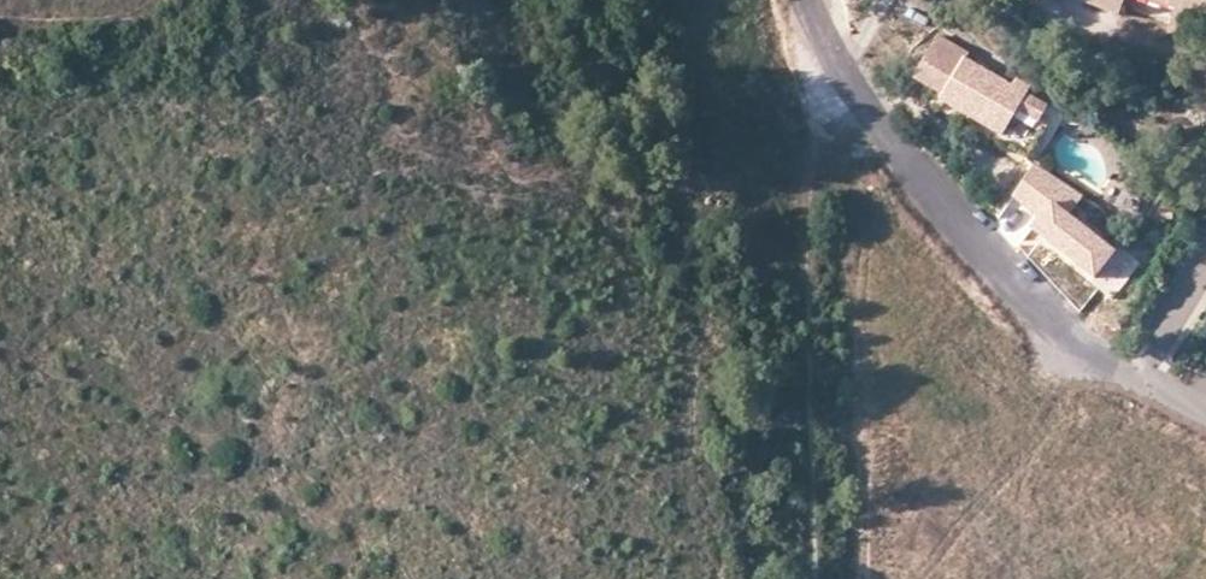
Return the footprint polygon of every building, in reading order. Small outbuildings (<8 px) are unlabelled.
[(1118,13),(1122,0),(1083,0),(1118,13)] [(1167,3),(1174,6),(1195,14),(1199,4),(1205,6),(1205,0),(1168,0),(1167,3)] [(940,37),(913,84),(944,102),(940,108),(952,114),(1028,157),(1044,128),(1040,125),(1049,108),(1028,96),(1033,88),(1018,80),(1013,88),(968,62),(971,55),(940,37)] [(1084,200),(1036,164),(1011,198),(1037,217),(1028,229),(1095,279),(1116,252),(1070,218),(1084,200)]
